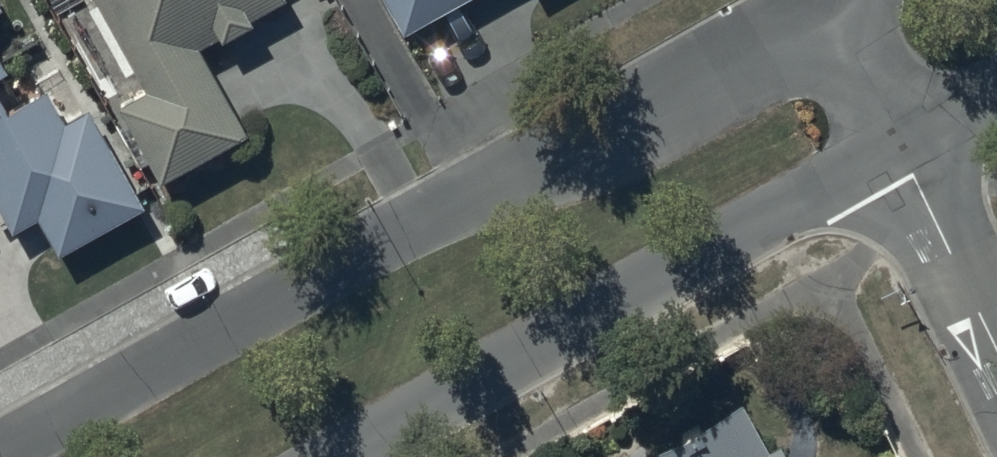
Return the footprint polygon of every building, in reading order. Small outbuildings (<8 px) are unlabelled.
[(144,93),(117,108),(159,185),(246,138),(199,52),(221,40),(223,45),(255,28),(252,22),(287,3),(286,0),(94,0),(144,93)] [(405,35),(466,0),(385,0),(405,35)] [(8,74),(0,59),(0,79),(8,74)] [(12,232),(38,218),(60,259),(144,213),(89,112),(65,126),(48,95),(9,116),(0,99),(0,211),(12,232)] [(742,409),(705,429),(702,425),(683,436),(686,442),(658,456),(769,456),(742,409)]
